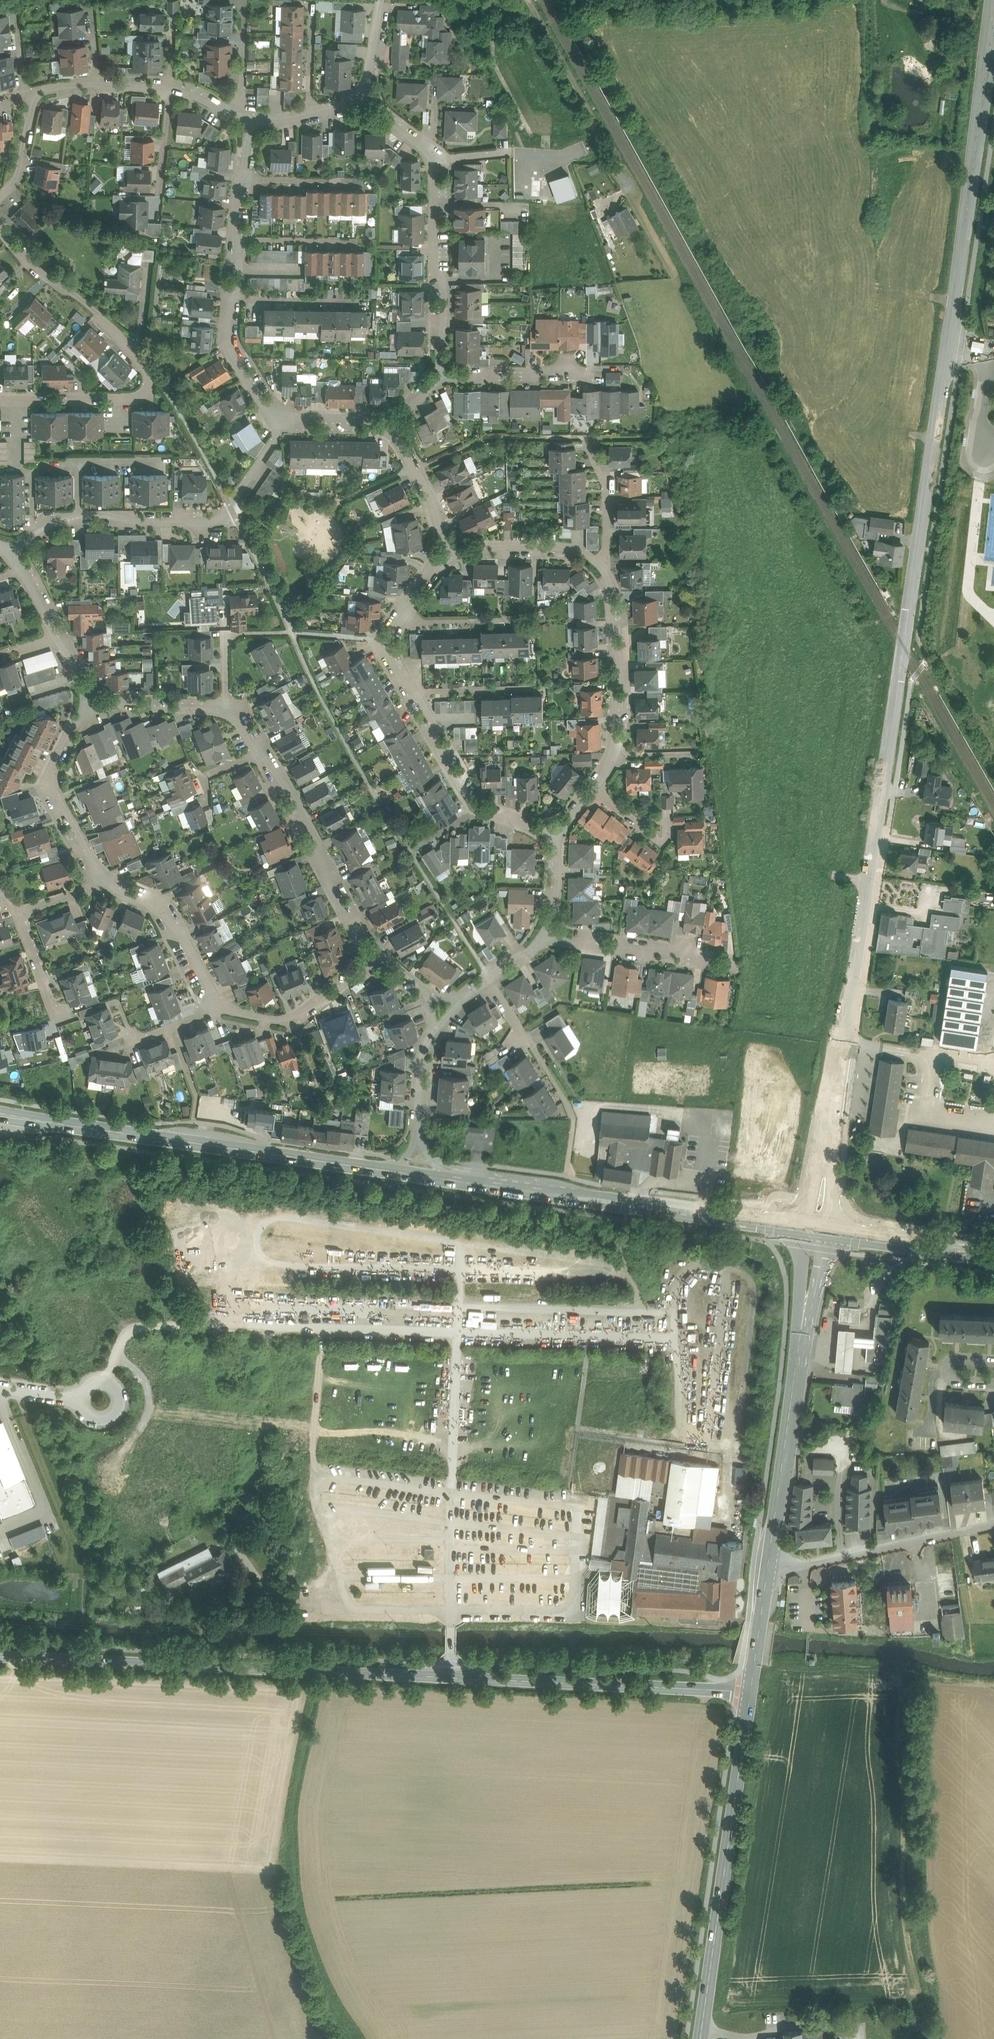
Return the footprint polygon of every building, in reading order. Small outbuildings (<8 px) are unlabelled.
[(67,0),(49,3),(50,12),(58,12),(58,11),(68,10),(67,0)] [(167,1),(167,11),(177,12),(177,0),(171,0),(167,1)] [(315,8),(332,9),(333,1),(316,0),(315,8)] [(336,9),(342,9),(352,9),(353,2),(333,1),(332,9),(336,9)] [(219,4),(207,4),(207,17),(231,18),(231,5),(219,4)] [(291,5),(282,5),(282,6),(279,6),(276,8),(276,19),(282,19),(302,20),(302,6),(291,5)] [(68,10),(58,11),(58,12),(59,23),(84,21),(83,9),(68,10)] [(352,9),(342,9),(341,30),(342,30),(362,31),(363,31),(364,9),(352,9)] [(422,11),(399,10),(398,29),(398,31),(408,31),(423,32),(426,32),(427,12),(427,11),(422,11)] [(439,12),(427,12),(426,32),(423,32),(423,39),(421,39),(420,40),(420,41),(419,43),(420,44),(420,45),(421,45),(421,46),(422,46),(426,46),(426,48),(428,48),(428,52),(423,52),(423,57),(428,58),(428,59),(441,59),(443,61),(447,62),(449,59),(450,56),(447,53),(448,44),(450,42),(451,31),(448,31),(443,25),(443,16),(439,16),(439,12)] [(163,13),(139,13),(139,16),(137,15),(136,25),(139,26),(139,28),(163,29),(163,13)] [(9,30),(8,23),(7,23),(7,16),(0,16),(0,30),(9,30)] [(231,18),(207,17),(207,32),(216,32),(231,33),(231,18)] [(302,20),(282,19),(282,33),(302,34),(302,20)] [(84,21),(59,23),(59,35),(70,35),(85,33),(84,21)] [(408,31),(398,31),(398,29),(396,29),(395,46),(407,47),(407,44),(408,31)] [(0,30),(0,44),(3,44),(9,44),(9,36),(9,30),(0,30)] [(362,31),(342,30),(341,40),(362,41),(362,31)] [(302,34),(282,33),(281,47),(301,48),(302,34)] [(143,41),(135,40),(135,41),(135,54),(162,55),(162,48),(159,48),(159,41),(143,41)] [(356,43),(342,43),(342,49),(342,53),(354,53),(354,54),(356,54),(356,43)] [(216,44),(206,44),(206,45),(206,58),(230,59),(230,45),(216,44)] [(71,47),(59,48),(60,48),(60,60),(86,58),(85,46),(71,47)] [(407,47),(395,46),(394,46),(394,58),(406,59),(406,47),(407,47)] [(301,48),(281,47),(281,61),(301,62),(301,48)] [(338,49),(327,49),(327,73),(350,73),(350,60),(350,59),(342,59),(342,53),(342,49),(338,49)] [(162,55),(135,54),(135,67),(134,68),(142,69),(159,69),(159,62),(162,62),(162,55)] [(12,70),(10,56),(0,57),(0,72),(12,70)] [(86,58),(60,60),(61,71),(61,72),(73,71),(87,70),(86,58)] [(230,59),(206,58),(206,63),(204,65),(204,69),(206,70),(206,71),(206,72),(217,72),(229,73),(230,59)] [(406,59),(394,58),(393,70),(405,71),(406,59)] [(274,61),(273,61),(272,75),(278,75),(280,75),(281,61),(274,61)] [(301,62),(281,61),(280,75),(300,76),(301,62)] [(0,72),(0,86),(13,85),(12,70),(0,72)] [(217,72),(206,72),(206,71),(199,71),(199,81),(217,81),(217,72)] [(442,72),(433,72),(433,85),(441,85),(441,76),(442,76),(442,72)] [(350,73),(327,73),(326,86),(326,87),(336,87),(349,87),(350,73)] [(269,89),(278,89),(278,75),(272,75),(270,75),(269,89)] [(280,75),(278,75),(278,89),(284,89),(296,89),(300,90),(300,76),(280,75)] [(442,76),(441,76),(441,85),(440,88),(439,88),(438,98),(462,99),(462,92),(463,92),(465,91),(465,85),(463,83),(460,83),(460,77),(442,76)] [(427,84),(398,83),(398,100),(413,101),(413,108),(426,108),(427,84)] [(119,102),(103,100),(101,123),(102,123),(103,125),(107,125),(108,124),(116,124),(118,108),(119,102)] [(269,101),(257,100),(257,108),(268,109),(269,107),(269,101)] [(145,103),(137,102),(137,103),(135,122),(156,124),(158,104),(145,103)] [(83,104),(74,103),(73,117),(72,118),(71,121),(73,122),(72,128),(78,128),(80,126),(86,126),(87,126),(88,114),(89,105),(83,105),(83,104)] [(61,110),(45,108),(43,130),(44,130),(60,132),(60,126),(62,110),(61,110)] [(477,112),(447,111),(446,138),(466,139),(467,129),(476,130),(477,112)] [(201,114),(178,112),(176,133),(193,134),(199,135),(201,114)] [(95,115),(88,114),(87,126),(86,126),(86,131),(94,132),(95,115)] [(0,123),(0,126),(2,137),(10,137),(10,133),(12,133),(11,122),(0,123)] [(215,126),(209,123),(202,134),(207,138),(215,126)] [(506,124),(495,124),(495,136),(505,136),(506,124)] [(44,130),(43,140),(59,142),(65,136),(66,126),(60,126),(60,132),(44,130)] [(220,130),(215,126),(207,138),(213,141),(220,130)] [(353,129),(335,129),(335,131),(335,145),(334,151),(352,151),(353,129)] [(193,134),(176,133),(175,141),(192,142),(193,134)] [(320,134),(304,134),(303,156),(304,156),(304,154),(318,154),(318,155),(319,155),(319,156),(320,156),(320,134)] [(384,135),(365,135),(365,155),(383,156),(384,147),(384,135)] [(143,141),(132,141),(132,142),(131,159),(152,159),(153,141),(143,141)] [(297,141),(289,141),(289,149),(291,149),(291,155),(296,155),(297,141)] [(229,148),(209,146),(209,147),(208,157),(207,166),(209,166),(227,168),(229,148)] [(397,152),(390,147),(384,147),(383,156),(383,162),(389,163),(397,152)] [(289,149),(270,149),(270,170),(290,170),(291,155),(291,149),(289,149)] [(403,157),(397,152),(389,163),(395,166),(398,162),(402,162),(402,161),(403,161),(403,157)] [(207,166),(208,157),(202,157),(199,156),(198,165),(207,166)] [(67,163),(59,163),(50,161),(49,167),(59,169),(59,170),(65,171),(67,163)] [(403,161),(402,161),(402,162),(402,187),(408,187),(417,187),(418,187),(418,161),(403,161)] [(123,165),(118,164),(117,182),(126,182),(126,181),(128,179),(128,171),(123,171),(123,165)] [(49,167),(38,165),(35,182),(44,184),(44,186),(54,188),(55,179),(57,180),(59,170),(59,169),(49,167)] [(464,169),(457,169),(457,177),(456,177),(456,183),(477,183),(477,169),(464,169)] [(141,171),(128,171),(128,179),(126,181),(126,182),(126,187),(128,189),(149,189),(149,181),(150,181),(151,171),(141,171)] [(192,171),(191,179),(198,179),(199,172),(192,171)] [(208,173),(199,172),(198,179),(203,180),(203,178),(213,179),(214,173),(208,173)] [(549,176),(533,175),(532,198),(547,198),(549,176)] [(93,192),(103,184),(97,177),(87,185),(93,192)] [(213,179),(203,178),(203,180),(202,194),(224,196),(226,180),(213,179)] [(477,183),(456,183),(456,189),(457,189),(457,195),(464,195),(482,195),(482,183),(477,183)] [(417,187),(408,187),(408,195),(417,195),(417,187)] [(594,188),(588,190),(592,199),(598,196),(594,188)] [(317,190),(307,190),(306,190),(306,194),(306,212),(317,212),(318,190),(317,190)] [(329,191),(318,190),(317,212),(318,212),(329,212),(329,213),(329,190),(329,191)] [(340,191),(330,191),(330,190),(329,190),(329,213),(329,212),(340,212),(340,213),(341,191),(340,191)] [(352,191),(341,191),(341,190),(341,191),(340,213),(341,213),(341,212),(352,213),(352,191)] [(364,191),(353,191),(352,191),(352,213),(352,220),(366,221),(366,204),(364,204),(364,193),(364,191)] [(271,193),(261,193),(260,193),(260,199),(253,199),(251,221),(261,221),(261,215),(271,215),(272,193),(271,193)] [(283,193),(272,193),(271,215),(283,215),(283,193)] [(294,193),(284,193),(283,193),(283,215),(294,215),(295,193),(294,193)] [(306,194),(295,193),(294,215),(306,215),(306,216),(306,212),(306,194)] [(377,193),(364,193),(364,204),(366,204),(377,205),(377,193)] [(39,210),(29,199),(24,204),(34,214),(39,210)] [(130,201),(125,201),(125,202),(121,202),(121,211),(125,211),(125,219),(125,223),(134,224),(146,224),(146,222),(147,207),(148,207),(148,202),(130,201)] [(34,214),(24,204),(10,218),(29,237),(43,223),(34,214)] [(409,204),(395,204),(395,214),(400,214),(400,213),(409,213),(409,204)] [(207,206),(201,206),(200,222),(206,223),(218,224),(222,224),(223,208),(220,208),(207,206)] [(485,207),(463,207),(461,206),(459,207),(457,207),(457,215),(455,217),(455,220),(457,222),(457,227),(476,227),(478,228),(479,227),(485,227),(485,207)] [(569,209),(571,220),(585,218),(583,206),(569,209)] [(627,208),(613,215),(613,216),(604,220),(615,239),(623,234),(637,227),(627,208)] [(409,213),(400,213),(400,214),(400,241),(402,241),(412,241),(422,241),(422,213),(409,213)] [(294,215),(283,215),(283,224),(294,224),(294,215)] [(519,221),(501,221),(501,233),(513,233),(519,233),(519,221)] [(161,223),(147,222),(146,222),(146,224),(134,224),(134,227),(143,231),(145,231),(144,232),(151,236),(160,236),(161,223)] [(191,233),(190,241),(197,242),(198,234),(193,233),(191,233)] [(519,233),(513,233),(513,269),(525,269),(525,233),(519,233)] [(211,235),(198,234),(197,242),(196,250),(209,251),(219,252),(220,236),(211,235)] [(485,239),(461,239),(461,273),(485,273),(485,239)] [(132,255),(128,259),(127,264),(119,264),(118,278),(106,278),(107,276),(104,275),(104,281),(105,281),(104,290),(126,292),(138,293),(140,265),(141,265),(141,260),(142,249),(143,245),(133,242),(133,247),(132,255)] [(154,250),(145,249),(146,246),(143,245),(142,249),(141,260),(153,261),(154,250)] [(316,250),(306,250),(305,250),(305,262),(305,272),(316,272),(317,250),(316,250)] [(328,251),(317,250),(316,272),(328,272),(328,250),(328,251)] [(339,251),(329,251),(329,250),(328,250),(328,272),(339,273),(340,250),(339,251)] [(351,251),(340,251),(340,250),(339,273),(351,273),(351,251)] [(363,251),(362,251),(352,251),(351,251),(351,273),(370,273),(370,251),(363,251)] [(422,254),(409,254),(401,254),(401,256),(401,265),(401,278),(422,278),(421,269),(422,269),(422,254)] [(0,263),(0,281),(9,272),(0,263)] [(316,272),(305,272),(304,278),(304,281),(312,281),(312,280),(316,280),(316,272)] [(2,284),(8,289),(17,280),(11,274),(2,284)] [(190,289),(187,289),(186,297),(192,297),(206,298),(207,291),(204,291),(190,289)] [(421,290),(401,290),(401,304),(401,313),(401,314),(411,314),(422,314),(422,300),(421,300),(421,290)] [(466,290),(457,290),(457,303),(481,303),(481,290),(466,290)] [(138,293),(126,292),(125,300),(137,301),(138,293)] [(52,314),(35,297),(23,309),(23,310),(11,322),(18,328),(27,319),(30,316),(40,326),(48,334),(59,322),(52,314)] [(191,314),(192,297),(186,297),(185,297),(184,313),(191,314)] [(206,298),(192,297),(191,314),(210,315),(212,299),(206,298)] [(481,303),(457,303),(457,316),(471,316),(481,316),(481,315),(481,303)] [(274,310),(264,309),(263,325),(263,332),(264,332),(274,332),(274,310)] [(284,310),(274,310),(274,332),(284,332),(284,310)] [(294,310),(284,310),(284,332),(294,333),(294,328),(294,310)] [(307,310),(294,310),(294,328),(307,328),(307,310)] [(320,310),(307,310),(307,328),(320,328),(320,310)] [(335,311),(320,310),(320,328),(320,337),(320,338),(321,338),(321,337),(335,337),(335,311)] [(72,316),(81,323),(85,318),(76,311),(72,316)] [(350,311),(335,311),(335,337),(350,338),(350,333),(350,311)] [(365,311),(350,311),(350,333),(365,333),(365,325),(370,325),(370,315),(365,315),(365,311)] [(27,319),(18,328),(24,334),(33,325),(27,319)] [(559,319),(537,319),(537,331),(537,348),(559,348),(559,347),(559,321),(559,319)] [(411,320),(397,320),(396,333),(398,333),(398,332),(411,332),(411,320)] [(572,320),(565,320),(565,321),(559,321),(559,347),(561,347),(561,348),(574,348),(574,347),(579,347),(579,336),(579,324),(578,324),(572,324),(572,320)] [(484,323),(471,323),(471,329),(480,329),(480,331),(487,331),(487,322),(484,322),(484,323)] [(587,323),(578,323),(578,324),(579,324),(579,336),(587,336),(587,323)] [(199,326),(191,326),(189,343),(185,343),(185,348),(209,350),(211,328),(199,326)] [(85,334),(75,344),(83,352),(98,336),(90,328),(85,334)] [(294,328),(294,333),(294,337),(307,337),(307,328),(294,328)] [(307,328),(307,337),(320,337),(320,328),(307,328)] [(80,329),(68,342),(72,347),(75,344),(85,334),(80,329)] [(471,329),(458,329),(458,344),(480,344),(480,331),(480,329),(471,329)] [(274,332),(273,342),(283,343),(284,332),(274,332)] [(284,332),(283,343),(293,343),(294,337),(294,333),(284,332)] [(411,332),(398,332),(398,333),(398,352),(422,353),(423,333),(411,332)] [(98,336),(83,352),(91,360),(102,349),(107,344),(98,336)] [(480,344),(458,344),(458,358),(474,358),(480,358),(480,357),(487,357),(487,350),(480,350),(480,344)] [(102,349),(91,360),(88,362),(93,367),(106,353),(102,349)] [(83,352),(78,357),(86,365),(88,362),(91,360),(83,352)] [(513,352),(511,360),(523,363),(525,355),(513,352)] [(93,367),(92,368),(96,372),(99,370),(99,369),(110,357),(106,353),(93,367)] [(208,353),(198,359),(201,364),(202,364),(212,358),(208,353)] [(110,357),(99,369),(99,370),(107,377),(122,362),(114,354),(110,357)] [(487,357),(480,357),(480,358),(474,358),(474,366),(490,366),(490,357),(487,357)] [(206,370),(198,374),(199,375),(207,389),(229,375),(220,361),(206,370)] [(122,362),(107,377),(115,385),(127,373),(130,370),(122,362)] [(5,364),(4,364),(4,376),(4,386),(16,386),(16,364),(5,364)] [(27,382),(27,364),(16,364),(16,386),(27,386),(27,382)] [(201,364),(189,372),(193,378),(199,375),(198,374),(206,370),(202,364),(201,364)] [(398,365),(384,365),(384,373),(398,374),(398,369),(398,365)] [(65,366),(42,366),(42,377),(50,377),(50,376),(66,376),(66,374),(65,366)] [(296,372),(282,372),(282,384),(282,393),(296,393),(296,383),(296,376),(296,372)] [(621,372),(607,372),(607,384),(621,384),(621,372)] [(127,373),(115,385),(117,387),(122,387),(131,378),(127,373)] [(398,374),(384,373),(384,384),(384,393),(384,394),(398,394),(398,387),(398,374)] [(66,374),(66,376),(50,376),(50,377),(50,386),(73,386),(73,374),(66,374)] [(329,381),(328,385),(327,385),(326,385),(326,401),(326,405),(340,405),(340,385),(340,381),(339,379),(330,379),(329,381)] [(310,383),(296,383),(296,393),(295,403),(310,403),(310,401),(310,383)] [(327,383),(316,383),(316,401),(326,401),(326,385),(327,385),(327,383)] [(370,384),(362,384),(362,386),(362,402),(370,402),(370,384)] [(384,384),(370,384),(370,402),(370,404),(384,404),(384,394),(384,393),(384,384)] [(354,386),(340,385),(340,405),(354,405),(354,401),(354,386)] [(362,386),(354,386),(354,401),(362,402),(362,386)] [(221,399),(218,401),(220,404),(230,419),(242,412),(239,408),(246,403),(237,389),(221,399)] [(564,391),(541,390),(541,402),(541,404),(559,404),(559,418),(571,418),(571,411),(571,397),(565,397),(565,391),(564,391)] [(601,390),(585,390),(585,397),(579,397),(579,411),(589,411),(589,416),(601,416),(601,390)] [(621,391),(601,390),(601,416),(621,416),(621,411),(621,391)] [(481,391),(467,391),(467,393),(456,393),(456,416),(462,416),(462,417),(463,417),(463,416),(472,416),(472,410),(481,410),(481,391)] [(489,391),(481,391),(481,410),(481,413),(489,413),(489,391)] [(511,391),(489,391),(489,413),(499,413),(499,416),(501,416),(511,416),(511,415),(511,391)] [(534,391),(524,391),(511,391),(511,415),(523,414),(524,414),(524,412),(528,412),(528,413),(529,413),(529,418),(541,418),(541,404),(541,402),(534,402),(534,391)] [(639,391),(621,391),(621,411),(639,411),(639,405),(639,391)] [(443,398),(448,408),(454,405),(448,393),(442,396),(443,398)] [(218,394),(204,402),(209,411),(220,404),(218,401),(221,399),(218,394)] [(448,408),(443,398),(437,401),(439,407),(440,407),(443,413),(449,410),(448,408)] [(205,413),(209,411),(204,402),(200,405),(205,413)] [(439,407),(425,414),(428,421),(417,426),(425,443),(437,437),(434,430),(448,423),(447,421),(443,413),(440,407),(439,407)] [(447,421),(452,419),(449,410),(443,413),(447,421)] [(168,411),(133,411),(133,434),(168,434),(168,411)] [(102,412),(67,413),(67,436),(102,436),(102,412)] [(67,413),(32,413),(32,436),(67,436),(67,413)] [(481,417),(481,424),(501,424),(501,416),(499,416),(499,413),(489,413),(481,413),(481,417)] [(239,421),(229,427),(232,432),(242,426),(239,421)] [(242,426),(232,432),(236,437),(233,439),(237,445),(240,443),(243,449),(260,438),(256,433),(257,432),(254,426),(253,427),(249,421),(242,426)] [(260,438),(243,449),(255,457),(265,442),(260,438)] [(307,442),(290,441),(290,450),(287,453),(290,456),(290,465),(307,465),(307,442)] [(323,442),(307,442),(307,465),(323,465),(323,442)] [(337,442),(323,442),(323,465),(337,465),(337,461),(337,442)] [(362,443),(337,442),(337,461),(349,461),(362,462),(362,443)] [(378,443),(362,443),(362,462),(362,465),(377,465),(378,465),(378,455),(378,443)] [(554,448),(552,448),(552,459),(574,458),(574,454),(575,453),(575,448),(571,448),(554,448)] [(630,449),(630,448),(610,448),(611,465),(624,465),(630,465),(630,464),(630,456),(632,455),(632,450),(630,449)] [(283,449),(275,449),(268,458),(275,464),(278,460),(283,460),(283,449)] [(387,455),(378,455),(378,465),(377,465),(377,468),(382,468),(387,468),(387,455)] [(464,459),(470,472),(474,470),(477,469),(471,456),(464,459)] [(264,462),(273,468),(276,464),(275,464),(268,458),(267,458),(264,462)] [(574,458),(552,459),(552,469),(554,469),(562,469),(574,469),(574,465),(575,464),(575,458),(574,458)] [(464,459),(437,471),(443,485),(458,478),(471,472),(470,472),(464,459)] [(349,461),(337,461),(337,465),(337,472),(349,472),(349,461)] [(307,465),(307,475),(323,475),(323,465),(307,465)] [(337,465),(323,465),(323,475),(337,476),(337,472),(337,465)] [(377,465),(362,465),(362,475),(382,475),(382,468),(377,468),(377,465)] [(0,466),(0,474),(1,474),(16,474),(16,466),(0,466)] [(273,468),(269,473),(281,481),(284,476),(273,468)] [(554,469),(554,479),(562,479),(562,469),(554,469)] [(574,469),(562,469),(562,479),(584,479),(584,475),(585,474),(585,469),(574,469)] [(471,472),(458,478),(461,484),(471,479),(477,476),(474,470),(470,472),(471,472)] [(181,477),(181,472),(172,472),(172,490),(184,490),(184,477),(181,477)] [(281,481),(269,473),(266,478),(277,486),(281,481)] [(16,474),(1,474),(1,486),(24,486),(24,474),(16,474)] [(166,475),(131,475),(131,500),(166,500),(166,475)] [(72,476),(37,476),(37,501),(72,500),(72,476)] [(119,476),(84,476),(84,500),(119,500),(119,476)] [(204,477),(184,477),(184,490),(184,499),(204,499),(204,477)] [(622,477),(621,478),(621,492),(640,492),(640,477),(635,477),(622,477)] [(277,486),(266,478),(261,484),(273,492),(277,486)] [(461,484),(454,486),(457,492),(470,486),(472,486),(474,485),(471,479),(461,484)] [(584,479),(562,479),(562,490),(584,490),(584,486),(585,485),(585,479),(584,479)] [(273,492),(261,484),(253,497),(270,497),(273,492)] [(383,493),(377,496),(377,497),(377,498),(381,506),(384,513),(408,501),(401,485),(383,493)] [(24,486),(1,486),(1,497),(24,497),(24,486)] [(457,492),(448,496),(455,509),(478,499),(472,486),(470,486),(457,492)] [(381,487),(366,494),(369,501),(377,497),(377,496),(383,493),(381,487)] [(584,490),(562,490),(562,501),(566,501),(566,500),(584,500),(584,496),(585,495),(585,490),(584,490)] [(663,510),(672,509),(671,490),(662,490),(663,510)] [(24,497),(1,497),(1,509),(24,509),(24,497)] [(377,498),(369,501),(373,510),(381,506),(377,498)] [(490,500),(474,507),(476,513),(477,514),(490,508),(490,509),(493,507),(490,500)] [(584,500),(566,500),(566,501),(566,511),(588,511),(588,507),(589,506),(589,500),(584,500)] [(634,504),(617,504),(617,516),(616,516),(616,520),(630,520),(630,522),(644,522),(644,521),(650,521),(650,512),(646,512),(646,504),(634,504)] [(848,506),(843,510),(850,519),(855,516),(848,506)] [(490,508),(477,514),(476,513),(460,520),(464,528),(473,533),(477,531),(477,532),(488,527),(487,526),(496,522),(490,509),(490,508)] [(24,509),(1,509),(1,520),(24,520),(24,509)] [(588,511),(566,511),(566,525),(572,525),(587,525),(588,525),(588,517),(589,516),(589,511),(588,511)] [(394,515),(381,521),(383,527),(393,524),(393,523),(396,522),(394,515)] [(893,520),(856,515),(855,516),(850,519),(859,535),(877,538),(878,530),(892,532),(893,520)] [(396,522),(393,523),(393,524),(395,537),(418,533),(416,519),(396,522)] [(630,522),(630,520),(616,520),(616,528),(630,528),(630,522)] [(652,528),(634,528),(634,536),(645,536),(645,537),(652,537),(652,528)] [(418,533),(395,537),(397,550),(400,550),(421,546),(418,533)] [(112,534),(86,534),(86,552),(86,556),(98,556),(98,555),(112,555),(112,534)] [(146,534),(124,534),(124,552),(133,552),(133,561),(154,561),(155,561),(155,539),(146,539),(146,534)] [(634,536),(622,536),(622,546),(623,546),(623,556),(645,556),(645,537),(645,536),(634,536)] [(386,538),(388,550),(397,550),(395,537),(386,538)] [(80,538),(69,538),(69,546),(72,546),(72,554),(80,554),(80,552),(80,538)] [(162,539),(155,539),(155,561),(154,561),(154,567),(162,567),(162,543),(162,539)] [(903,545),(876,541),(875,552),(885,553),(884,560),(901,562),(903,545)] [(171,545),(171,542),(162,543),(162,561),(171,560),(171,545)] [(171,545),(171,560),(171,566),(181,566),(181,567),(193,567),(193,562),(193,547),(193,545),(171,545)] [(224,565),(224,545),(207,545),(207,547),(207,562),(207,566),(224,565)] [(240,545),(224,545),(224,565),(240,565),(240,552),(240,545)] [(69,546),(55,546),(55,551),(48,551),(49,574),(64,574),(64,561),(72,561),(72,554),(72,546),(69,546)] [(86,552),(80,552),(80,554),(80,572),(88,572),(88,556),(86,556),(86,552)] [(247,552),(240,552),(240,565),(240,567),(254,567),(247,552)] [(397,557),(385,556),(379,555),(379,564),(385,565),(385,562),(397,563),(397,557)] [(397,563),(385,562),(385,565),(384,576),(397,577),(406,578),(407,564),(397,563)] [(379,564),(376,564),(376,575),(384,576),(385,565),(379,564)] [(498,565),(475,565),(474,579),(474,586),(475,586),(485,586),(497,586),(498,578),(498,565)] [(532,566),(511,565),(510,579),(510,593),(511,593),(531,593),(532,566)] [(637,568),(623,568),(623,584),(643,584),(643,568),(637,568)] [(643,568),(643,584),(651,584),(651,568),(643,568)] [(570,569),(545,569),(544,580),(544,588),(545,588),(570,588),(570,569)] [(384,576),(376,575),(375,586),(374,589),(386,590),(396,591),(397,577),(384,576)] [(462,575),(450,575),(450,587),(444,586),(442,586),(442,601),(451,601),(451,599),(462,599),(462,597),(462,579),(462,575)] [(386,590),(374,589),(375,586),(369,586),(368,595),(371,595),(385,596),(386,596),(386,590)] [(475,586),(475,594),(485,594),(485,586),(475,586)] [(222,587),(203,589),(204,606),(223,604),(222,587)] [(584,587),(572,594),(575,600),(583,600),(585,597),(585,596),(588,594),(584,587)] [(0,592),(0,603),(5,619),(22,614),(19,605),(20,604),(17,595),(14,595),(12,588),(0,592)] [(193,606),(204,606),(203,589),(192,589),(193,606)] [(664,590),(646,590),(646,600),(656,600),(664,600),(664,595),(672,594),(671,589),(664,590)] [(256,594),(230,596),(232,629),(246,628),(245,612),(257,611),(256,594)] [(385,596),(371,595),(370,601),(379,602),(379,603),(384,603),(385,596)] [(591,600),(589,597),(585,597),(583,600),(575,600),(576,615),(582,615),(594,615),(596,615),(595,600),(591,600)] [(348,613),(356,613),(357,600),(349,600),(348,613)] [(370,601),(357,600),(356,613),(356,614),(370,615),(378,616),(379,603),(379,602),(370,601)] [(646,600),(634,600),(635,620),(657,620),(656,600),(646,600)] [(80,606),(69,606),(69,617),(75,617),(75,633),(82,633),(86,633),(86,631),(85,631),(85,615),(96,615),(96,617),(104,617),(104,615),(103,615),(103,610),(97,610),(97,605),(80,605),(80,606)] [(341,625),(347,626),(348,613),(338,613),(337,625),(341,625)] [(370,615),(356,614),(356,613),(348,613),(347,626),(355,627),(369,628),(370,615)] [(355,627),(347,626),(341,625),(341,633),(354,634),(355,627)] [(667,625),(649,626),(650,639),(659,639),(667,638),(667,625)] [(577,628),(574,628),(575,645),(583,645),(595,645),(596,645),(596,627),(595,627),(577,628)] [(490,631),(490,632),(482,633),(482,636),(483,655),(494,654),(494,631),(490,631)] [(506,632),(497,632),(497,631),(494,631),(494,654),(506,654),(506,632)] [(514,632),(506,632),(506,654),(518,654),(517,631),(514,631),(514,632)] [(529,631),(521,631),(517,631),(518,654),(530,653),(529,631)] [(102,633),(86,633),(82,633),(82,647),(88,647),(102,646),(102,633)] [(112,633),(102,633),(102,646),(108,646),(112,646),(112,633)] [(196,637),(192,637),(189,637),(189,657),(210,657),(211,656),(211,636),(209,636),(196,637)] [(467,637),(458,637),(459,659),(471,659),(470,636),(467,636),(467,637)] [(482,636),(474,637),(474,636),(470,636),(471,659),(483,659),(483,655),(482,636)] [(431,638),(423,638),(423,645),(423,657),(423,661),(436,660),(435,638),(435,637),(431,637),(431,638)] [(443,638),(435,638),(436,660),(447,660),(447,637),(443,637),(443,638)] [(458,637),(450,637),(447,637),(447,660),(459,659),(458,637)] [(650,639),(639,639),(640,656),(660,656),(659,639),(650,639)] [(269,641),(253,650),(264,672),(281,663),(269,641)] [(343,645),(323,656),(333,674),(353,662),(343,645)] [(102,646),(88,647),(88,660),(94,660),(108,660),(108,659),(108,646),(102,646)] [(353,662),(356,668),(367,662),(364,656),(353,662)] [(584,658),(573,659),(573,675),(597,674),(597,658),(584,658)] [(108,660),(94,660),(95,674),(107,673),(115,673),(114,659),(108,659),(108,660)] [(152,659),(142,659),(143,669),(153,669),(152,659)] [(447,660),(448,669),(459,669),(459,659),(447,660)] [(448,669),(447,660),(436,660),(436,669),(448,669)] [(0,666),(0,669),(5,685),(5,686),(13,684),(13,685),(15,685),(15,683),(20,682),(14,662),(0,666)] [(367,662),(356,668),(353,662),(343,668),(353,684),(355,683),(373,672),(371,669),(371,667),(369,663),(367,662)] [(196,664),(182,664),(182,674),(189,674),(189,670),(196,670),(196,664)] [(52,666),(47,667),(50,679),(56,677),(52,666)] [(50,679),(47,667),(41,669),(44,681),(50,679)] [(41,669),(35,671),(39,682),(44,681),(41,669)] [(196,670),(189,670),(189,674),(189,690),(211,690),(211,680),(210,679),(209,669),(196,670)] [(646,669),(636,669),(637,686),(647,686),(648,692),(658,692),(658,686),(657,669),(646,669)] [(35,671),(29,673),(33,684),(39,682),(35,671)] [(127,672),(115,673),(107,673),(108,687),(128,687),(127,672)] [(373,672),(355,683),(364,699),(365,700),(372,695),(369,690),(380,684),(373,672)] [(29,673),(24,674),(27,686),(33,684),(29,673)] [(153,693),(152,681),(146,681),(145,681),(145,687),(141,687),(141,693),(153,693)] [(358,703),(362,701),(364,699),(355,683),(353,684),(349,687),(358,703)] [(267,684),(257,689),(261,696),(270,691),(267,684)] [(380,684),(369,690),(372,695),(383,689),(380,684)] [(282,685),(266,694),(269,699),(280,693),(280,694),(285,691),(282,685)] [(372,695),(365,700),(364,699),(362,701),(373,719),(375,717),(393,706),(383,689),(372,695)] [(66,690),(60,691),(64,703),(70,701),(66,690)] [(592,690),(582,690),(582,691),(582,712),(602,712),(602,690),(592,690)] [(60,691),(55,693),(58,705),(64,703),(60,691)] [(291,701),(285,691),(280,694),(285,704),(291,701)] [(55,693),(49,695),(52,706),(58,705),(55,693)] [(269,699),(258,705),(263,716),(285,704),(280,694),(280,693),(269,699)] [(49,695),(43,697),(47,708),(52,706),(49,695)] [(543,695),(532,696),(533,718),(543,718),(543,695)] [(522,696),(512,696),(512,698),(513,719),(523,719),(522,696)] [(532,696),(522,696),(523,719),(533,718),(532,696)] [(43,697),(37,698),(41,710),(47,708),(43,697)] [(37,698),(32,700),(35,712),(41,710),(37,698)] [(512,698),(502,699),(503,721),(513,721),(513,719),(512,698)] [(492,699),(482,699),(483,722),(493,722),(492,699)] [(502,699),(492,699),(493,722),(503,721),(502,699)] [(648,699),(637,699),(638,716),(658,715),(658,712),(660,712),(661,712),(660,706),(660,705),(657,705),(657,700),(657,699),(648,699)] [(285,704),(263,716),(270,729),(281,723),(292,717),(293,717),(285,704)] [(393,706),(375,717),(381,728),(387,737),(405,726),(393,706)] [(23,736),(42,746),(46,748),(58,723),(56,718),(48,714),(31,719),(23,736)] [(292,717),(281,723),(284,729),(296,723),(292,717)] [(373,719),(367,722),(374,733),(381,728),(375,717),(373,719)] [(570,728),(578,728),(578,725),(586,724),(586,718),(567,719),(568,728),(570,728)] [(133,726),(129,727),(126,719),(117,722),(123,736),(131,757),(153,748),(149,737),(146,728),(143,722),(133,726)] [(151,726),(149,720),(143,722),(146,728),(151,726)] [(112,724),(111,721),(104,724),(106,728),(107,727),(112,740),(117,738),(112,724)] [(151,726),(146,728),(149,737),(159,734),(162,741),(171,738),(169,734),(179,730),(178,727),(175,721),(166,724),(164,721),(151,726)] [(123,736),(117,722),(112,724),(117,738),(123,736)] [(191,722),(178,727),(179,730),(182,738),(195,733),(194,731),(191,722)] [(229,754),(217,722),(194,731),(195,733),(207,763),(229,754)] [(296,723),(284,729),(287,735),(296,730),(298,733),(303,731),(298,722),(296,723)] [(586,724),(578,725),(578,728),(579,736),(579,748),(600,747),(599,724),(586,724)] [(387,737),(385,738),(393,753),(414,742),(405,726),(387,737)] [(106,728),(90,734),(93,743),(102,764),(111,761),(109,755),(116,752),(112,740),(107,727),(106,728)] [(387,737),(381,728),(374,733),(379,741),(385,738),(387,737)] [(578,728),(570,728),(571,736),(579,736),(578,728)] [(650,729),(638,729),(639,746),(658,746),(658,729),(650,729)] [(658,729),(658,746),(667,746),(666,729),(658,729)] [(287,735),(277,740),(286,758),(305,748),(298,733),(296,730),(287,735)] [(298,733),(305,748),(312,744),(305,730),(303,731),(298,733)] [(6,759),(25,769),(29,771),(42,746),(23,736),(18,734),(6,759)] [(90,734),(84,737),(88,745),(93,743),(90,734)] [(414,742),(393,753),(403,770),(423,758),(414,742)] [(88,745),(82,747),(77,756),(84,772),(95,768),(101,765),(102,765),(102,764),(93,743),(88,745)] [(313,750),(298,758),(301,763),(312,758),(316,756),(313,750)] [(109,755),(111,761),(119,758),(116,752),(109,755)] [(591,753),(573,754),(574,764),(575,766),(592,765),(591,753)] [(316,756),(312,758),(319,772),(326,768),(319,755),(316,756)] [(930,757),(919,755),(916,773),(927,775),(930,757)] [(6,759),(2,757),(0,761),(0,791),(17,786),(25,769),(6,759)] [(301,763),(291,769),(299,783),(319,772),(312,758),(301,763)] [(423,758),(403,770),(410,782),(415,779),(418,783),(413,786),(413,787),(428,778),(433,775),(423,758)] [(569,762),(567,765),(577,772),(579,770),(569,762)] [(176,773),(183,770),(181,764),(173,767),(176,773)] [(567,765),(567,764),(551,784),(553,786),(555,788),(555,790),(558,792),(560,792),(565,796),(581,776),(577,772),(567,765)] [(101,765),(95,768),(98,777),(105,775),(101,765)] [(703,766),(682,767),(682,768),(669,768),(670,781),(664,781),(664,788),(671,787),(671,789),(682,789),(683,798),(704,798),(703,766)] [(173,767),(157,774),(160,780),(166,778),(165,777),(176,773),(173,767)] [(176,773),(165,777),(166,778),(160,780),(159,780),(161,784),(160,786),(162,790),(164,790),(190,780),(186,769),(183,770),(176,773)] [(252,769),(233,779),(239,788),(243,796),(243,797),(252,792),(262,787),(252,769)] [(501,769),(482,770),(483,786),(501,785),(501,775),(501,769)] [(651,769),(627,770),(627,774),(625,775),(626,782),(627,783),(627,788),(628,788),(636,788),(651,787),(651,769)] [(403,770),(395,774),(404,790),(406,789),(407,790),(413,787),(413,786),(418,783),(415,779),(410,782),(403,770)] [(88,776),(90,781),(94,780),(97,779),(95,773),(88,776)] [(941,774),(930,773),(928,783),(926,783),(924,799),(931,800),(932,802),(936,803),(938,801),(940,801),(940,799),(942,799),(942,798),(946,799),(949,797),(950,797),(951,787),(939,785),(941,774)] [(110,774),(103,776),(105,782),(108,781),(112,779),(110,774)] [(328,774),(312,783),(315,788),(325,783),(331,780),(328,774)] [(528,776),(526,774),(523,775),(521,776),(519,776),(519,785),(520,797),(520,798),(537,797),(536,776),(528,776)] [(105,782),(103,776),(97,779),(94,780),(96,786),(105,782)] [(432,784),(428,778),(413,787),(418,796),(422,793),(428,805),(448,793),(440,779),(432,784)] [(514,785),(512,783),(512,779),(508,779),(507,779),(508,793),(508,797),(520,797),(519,785),(514,785)] [(190,780),(164,790),(164,791),(163,793),(164,795),(166,796),(168,801),(174,799),(184,795),(191,792),(195,791),(190,780)] [(96,786),(79,793),(82,801),(86,800),(91,813),(117,803),(108,781),(105,782),(96,786)] [(312,783),(302,788),(305,793),(315,788),(312,783)] [(315,788),(305,793),(312,807),(332,797),(325,783),(315,788)] [(239,788),(234,791),(238,799),(243,796),(239,788)] [(18,792),(7,795),(10,805),(21,802),(18,792)] [(187,801),(193,798),(191,792),(184,795),(187,801)] [(252,792),(243,797),(243,796),(238,799),(242,805),(255,798),(252,792)] [(448,793),(428,805),(441,825),(457,816),(454,810),(457,808),(448,793)] [(671,794),(661,794),(661,807),(673,806),(673,794),(671,794)] [(7,795),(1,797),(4,810),(10,808),(9,805),(10,805),(7,795)] [(184,795),(174,799),(168,801),(171,807),(187,801),(184,795)] [(10,805),(9,805),(10,808),(14,819),(22,817),(23,821),(38,816),(33,798),(21,802),(10,805)] [(255,798),(242,805),(236,807),(242,818),(251,813),(250,809),(259,805),(255,798)] [(343,798),(333,803),(335,809),(342,805),(343,805),(346,803),(343,798)] [(233,802),(236,807),(242,805),(238,799),(233,802)] [(259,805),(250,809),(251,813),(260,828),(278,818),(268,800),(259,805)] [(187,801),(171,807),(174,814),(185,810),(190,808),(187,801)] [(91,813),(95,822),(101,819),(105,830),(98,833),(99,835),(101,842),(103,841),(129,831),(124,820),(117,803),(91,813)] [(190,808),(185,810),(192,827),(206,822),(207,821),(205,816),(200,804),(190,808)] [(335,809),(321,817),(328,830),(350,819),(343,805),(342,805),(335,809)] [(588,809),(579,820),(583,824),(586,823),(593,815),(587,810),(588,809)] [(609,819),(606,817),(607,816),(599,810),(597,810),(593,815),(586,823),(593,829),(593,831),(596,834),(598,833),(603,837),(606,837),(608,835),(611,837),(614,837),(623,844),(627,838),(625,836),(630,830),(623,825),(622,826),(611,817),(609,819)] [(207,821),(206,822),(210,830),(214,829),(213,812),(205,816),(207,821)] [(157,814),(148,815),(143,816),(144,822),(154,820),(155,827),(158,826),(157,814)] [(674,825),(686,824),(686,822),(685,816),(673,816),(674,825)] [(131,817),(124,820),(129,831),(131,830),(136,828),(131,817)] [(704,821),(686,822),(686,824),(686,830),(702,829),(702,830),(704,830),(704,821)] [(945,824),(928,822),(925,840),(942,842),(943,837),(952,838),(954,826),(945,825),(945,824)] [(484,825),(476,825),(476,828),(470,828),(470,832),(469,847),(475,847),(475,859),(477,859),(477,862),(480,865),(484,865),(487,862),(487,860),(489,860),(489,845),(490,833),(490,829),(484,828),(484,825)] [(280,827),(268,832),(270,837),(282,832),(280,827)] [(45,828),(24,835),(24,838),(30,854),(46,849),(51,848),(45,828)] [(22,829),(10,833),(13,841),(24,838),(24,835),(22,829)] [(344,829),(332,836),(334,841),(346,835),(344,829)] [(346,835),(334,841),(338,847),(342,845),(345,851),(363,841),(357,829),(346,835)] [(686,830),(679,830),(680,851),(689,851),(702,850),(702,830),(702,829),(686,830)] [(129,831),(103,841),(105,847),(111,862),(120,859),(118,854),(128,849),(131,855),(139,851),(131,830),(129,831)] [(270,837),(260,841),(269,863),(279,859),(278,857),(293,851),(289,842),(286,844),(285,841),(286,841),(283,832),(282,832),(270,837)] [(470,832),(461,832),(461,836),(451,836),(451,840),(450,861),(451,861),(458,861),(458,857),(469,857),(469,847),(470,832)] [(99,835),(89,839),(92,845),(95,844),(101,842),(99,835)] [(629,837),(619,849),(619,850),(626,855),(627,853),(626,853),(635,842),(629,837)] [(363,841),(370,854),(377,850),(370,838),(363,841)] [(442,848),(436,852),(433,848),(423,854),(436,875),(450,866),(451,866),(451,861),(450,861),(451,840),(448,840),(442,843),(442,848)] [(101,842),(95,844),(97,850),(105,847),(103,841),(101,842)] [(363,841),(345,851),(348,857),(344,860),(348,866),(360,859),(370,854),(363,841)] [(643,848),(640,846),(641,845),(636,841),(635,842),(626,853),(627,853),(633,858),(633,861),(636,863),(639,863),(641,861),(643,863),(643,866),(648,870),(651,869),(654,864),(654,862),(652,860),(653,860),(655,859),(654,858),(657,855),(645,845),(643,848)] [(571,843),(570,843),(570,865),(584,866),(593,866),(593,862),(593,859),(594,859),(596,857),(596,852),(594,850),(592,850),(592,844),(576,843),(571,843)] [(51,848),(46,849),(48,859),(59,856),(56,846),(51,848)] [(931,849),(920,847),(919,853),(919,854),(927,855),(930,855),(931,849)] [(535,849),(513,848),(513,849),(513,867),(513,869),(518,869),(518,872),(520,874),(526,874),(528,872),(534,872),(535,849)] [(689,859),(689,851),(680,851),(680,859),(689,859)] [(919,853),(901,851),(899,867),(916,870),(917,864),(919,854),(919,853)] [(171,853),(146,863),(148,870),(151,868),(153,874),(176,865),(171,853)] [(927,855),(919,854),(917,864),(926,866),(927,855)] [(48,859),(40,861),(43,868),(61,862),(59,856),(48,859)] [(140,859),(127,864),(129,870),(142,865),(140,859)] [(360,859),(348,866),(351,871),(359,867),(362,865),(360,859)] [(362,865),(359,867),(361,872),(369,868),(370,868),(372,867),(369,861),(362,865)] [(61,862),(43,868),(49,887),(69,881),(69,879),(73,878),(70,869),(66,870),(63,862),(61,862)] [(600,863),(593,862),(593,866),(584,866),(583,872),(600,872),(600,863)] [(281,864),(267,870),(269,876),(277,873),(277,872),(284,870),(281,864)] [(176,865),(153,874),(158,886),(177,878),(181,877),(180,876),(176,865)] [(284,870),(277,872),(277,873),(285,894),(294,890),(294,892),(305,888),(304,886),(296,865),(284,870)] [(361,872),(350,878),(357,891),(376,881),(370,868),(369,868),(361,872)] [(193,870),(180,876),(181,877),(177,878),(180,885),(184,883),(196,876),(193,870)] [(600,872),(583,872),(583,878),(593,878),(593,881),(599,881),(600,872)] [(410,883),(416,881),(414,873),(407,875),(410,883)] [(196,876),(184,883),(188,891),(199,885),(200,885),(202,884),(198,875),(196,876)] [(583,878),(569,877),(569,899),(575,899),(592,900),(592,894),(593,894),(595,892),(595,887),(593,885),(593,884),(593,881),(593,878),(583,878)] [(376,881),(357,891),(364,905),(375,898),(383,894),(376,881)] [(188,891),(178,896),(185,909),(188,908),(206,898),(200,885),(199,885),(188,891)] [(305,892),(288,899),(293,910),(302,906),(301,903),(308,901),(305,892)] [(383,894),(375,898),(378,904),(385,900),(389,898),(386,892),(383,894)] [(688,900),(689,894),(683,893),(681,901),(680,911),(686,912),(688,900)] [(528,894),(515,894),(514,910),(516,910),(515,926),(529,926),(529,908),(533,908),(534,894),(528,894)] [(971,898),(952,896),(952,895),(945,894),(943,909),(969,912),(971,898)] [(206,898),(188,908),(195,922),(196,922),(209,915),(223,907),(218,898),(211,902),(209,896),(206,898)] [(308,901),(301,903),(302,906),(308,921),(327,914),(320,896),(308,901)] [(392,896),(389,898),(385,900),(388,905),(395,902),(392,896)] [(630,906),(631,906),(632,901),(632,898),(625,897),(623,910),(629,911),(630,906)] [(592,900),(575,899),(574,921),(592,922),(598,922),(598,921),(598,915),(600,913),(600,908),(598,906),(596,906),(596,900),(592,900)] [(113,907),(99,900),(91,919),(94,920),(92,923),(104,928),(109,918),(113,907)] [(378,904),(369,909),(371,914),(388,905),(385,900),(378,904)] [(673,918),(679,918),(680,911),(681,901),(675,900),(673,912),(674,912),(673,918)] [(688,900),(686,912),(685,919),(683,929),(703,932),(706,914),(707,907),(699,906),(700,901),(688,900)] [(371,914),(370,915),(377,927),(388,921),(390,925),(391,924),(403,917),(395,902),(388,905),(371,914)] [(433,902),(420,909),(423,914),(434,908),(436,907),(433,902)] [(631,906),(630,906),(629,911),(627,929),(649,932),(652,908),(646,908),(644,905),(639,905),(637,906),(637,907),(631,906)] [(423,914),(418,917),(420,923),(437,914),(434,908),(423,914)] [(673,912),(652,908),(649,932),(670,935),(673,918),(674,912),(673,912)] [(144,916),(126,909),(124,913),(120,922),(118,927),(136,936),(144,916)] [(420,909),(406,916),(409,922),(418,917),(423,914),(420,909)] [(505,921),(498,909),(493,912),(494,916),(500,924),(505,921)] [(70,911),(53,917),(52,916),(37,922),(45,944),(67,936),(66,935),(77,931),(78,930),(75,923),(70,911)] [(118,911),(114,920),(120,922),(124,913),(118,911)] [(468,911),(462,915),(465,920),(471,916),(468,911)] [(898,914),(882,911),(879,930),(896,932),(897,923),(898,919),(898,914)] [(731,912),(724,913),(725,921),(727,930),(733,930),(731,912)] [(719,923),(714,922),(715,916),(706,914),(703,932),(702,939),(709,940),(709,941),(726,943),(728,936),(727,930),(725,921),(719,921),(719,923)] [(907,920),(906,924),(914,925),(915,919),(907,915),(898,914),(898,919),(907,920)] [(950,916),(933,914),(931,927),(948,929),(950,916)] [(209,915),(196,922),(199,929),(202,927),(213,922),(209,915)] [(494,916),(480,924),(479,929),(481,931),(483,931),(487,938),(486,940),(488,943),(491,943),(503,935),(504,931),(500,924),(494,916)] [(114,920),(109,918),(104,928),(101,934),(102,940),(112,936),(110,931),(114,920)] [(85,919),(75,923),(78,930),(77,931),(80,938),(90,934),(85,919)] [(219,919),(213,922),(216,927),(217,927),(222,924),(219,919)] [(112,936),(114,937),(118,927),(120,922),(114,920),(110,931),(112,936)] [(377,927),(379,931),(384,928),(390,925),(388,921),(377,927)] [(205,932),(199,936),(206,950),(219,943),(231,937),(233,936),(225,922),(222,924),(217,927),(216,927),(205,932)] [(213,922),(202,927),(205,932),(216,927),(213,922)] [(92,923),(90,930),(101,934),(104,928),(92,923)] [(319,923),(305,929),(308,938),(314,936),(314,935),(322,932),(319,923)] [(906,924),(897,923),(896,932),(903,933),(905,933),(906,924)] [(390,925),(384,928),(386,933),(394,930),(391,924),(390,925)] [(416,924),(392,937),(401,954),(425,941),(416,924)] [(914,925),(906,924),(905,933),(903,933),(900,953),(920,955),(924,926),(914,925)] [(674,935),(682,936),(684,927),(675,925),(674,935)] [(0,928),(0,947),(13,943),(8,926),(4,927),(0,928)] [(931,927),(924,926),(920,955),(944,958),(948,929),(931,927)] [(322,932),(314,935),(314,936),(319,949),(338,941),(338,942),(341,941),(335,927),(322,932)] [(896,932),(879,930),(876,950),(900,953),(903,933),(896,932)] [(338,941),(319,949),(316,950),(322,963),(322,964),(334,959),(341,956),(342,951),(338,942),(338,941)] [(236,942),(222,949),(224,954),(233,950),(239,948),(236,942)] [(143,943),(130,948),(132,954),(138,951),(145,948),(143,943)] [(219,943),(206,950),(209,955),(222,949),(219,943)] [(145,948),(138,951),(143,964),(163,957),(158,944),(145,948)] [(430,944),(419,958),(424,962),(432,951),(433,951),(435,948),(430,944)] [(494,955),(488,946),(483,949),(489,959),(494,955)] [(482,949),(478,952),(482,959),(487,956),(482,949)] [(224,954),(212,961),(218,973),(217,973),(218,973),(239,962),(233,950),(224,954)] [(959,958),(959,951),(949,950),(948,957),(959,958)] [(132,954),(136,967),(143,964),(138,951),(132,954)] [(424,962),(419,968),(430,977),(444,960),(433,951),(432,951),(424,962)] [(21,953),(9,956),(11,962),(21,959),(23,959),(21,953)] [(555,954),(534,967),(545,984),(547,988),(549,987),(553,984),(553,985),(556,985),(562,982),(563,979),(561,977),(566,973),(555,954)] [(163,957),(143,964),(144,966),(137,968),(140,977),(144,975),(145,978),(148,977),(155,975),(167,970),(163,957)] [(239,962),(218,973),(223,983),(234,977),(245,972),(247,973),(247,972),(252,969),(246,958),(239,962)] [(605,961),(585,958),(581,986),(589,987),(589,993),(590,994),(599,996),(600,991),(600,989),(601,989),(603,977),(605,961)] [(0,966),(4,979),(1,986),(7,989),(15,987),(27,983),(29,982),(26,975),(27,975),(25,967),(24,967),(21,959),(11,962),(0,966)] [(308,972),(303,959),(297,962),(298,965),(299,965),(303,974),(308,972)] [(334,959),(322,964),(322,963),(321,965),(326,976),(337,966),(334,959)] [(444,960),(430,977),(442,986),(447,980),(456,969),(455,969),(444,960)] [(259,962),(264,973),(268,971),(264,961),(259,962)] [(85,963),(72,968),(74,974),(82,971),(82,972),(88,970),(85,963)] [(636,967),(625,966),(623,964),(619,963),(616,965),(614,984),(615,987),(620,987),(620,992),(628,993),(628,989),(635,990),(637,978),(638,970),(636,967)] [(303,974),(299,965),(298,965),(288,970),(297,992),(308,988),(303,974)] [(940,1042),(976,1048),(988,971),(951,965),(940,1042)] [(456,969),(447,980),(452,984),(463,970),(457,966),(455,969),(456,969)] [(672,971),(650,968),(648,987),(647,991),(649,991),(654,992),(655,995),(661,995),(663,994),(663,991),(669,992),(672,973),(672,971)] [(280,984),(277,974),(276,970),(270,973),(275,986),(280,984)] [(277,974),(280,984),(286,997),(297,992),(288,970),(277,974)] [(74,974),(61,979),(66,992),(87,984),(82,972),(82,971),(74,974)] [(245,972),(234,977),(239,986),(248,983),(252,981),(247,973),(245,972)] [(684,972),(684,974),(672,973),(669,992),(675,993),(674,995),(676,998),(682,998),(684,997),(684,996),(691,997),(694,974),(684,972)] [(533,989),(524,974),(505,986),(516,1004),(521,1000),(523,1003),(526,1003),(530,1001),(531,998),(531,997),(534,996),(536,994),(533,989)] [(155,975),(148,977),(145,978),(141,979),(143,985),(152,982),(157,980),(155,975)] [(157,980),(152,982),(155,989),(170,984),(170,982),(172,981),(170,975),(157,980)] [(729,979),(707,976),(706,987),(704,997),(711,998),(710,1004),(722,1006),(724,995),(727,996),(729,979)] [(609,978),(603,977),(601,989),(600,989),(600,991),(607,992),(609,978)] [(643,979),(637,978),(635,990),(634,994),(640,995),(642,986),(643,979)] [(360,980),(352,987),(356,991),(364,984),(360,980)] [(250,988),(247,990),(249,996),(252,1003),(263,999),(271,996),(272,995),(267,982),(250,988)] [(27,983),(15,987),(17,993),(30,991),(27,983)] [(239,986),(233,988),(238,1001),(249,996),(247,990),(250,988),(248,983),(239,986)] [(87,984),(66,992),(70,1004),(84,999),(91,996),(97,994),(95,989),(93,988),(89,990),(87,984)] [(155,989),(149,991),(154,1005),(175,997),(170,984),(155,989)] [(391,984),(370,992),(374,1002),(395,994),(391,984)] [(549,987),(547,988),(545,984),(539,988),(546,998),(547,1000),(555,995),(549,987)] [(539,988),(538,986),(533,989),(536,994),(534,996),(538,1003),(546,998),(539,988)] [(648,987),(642,986),(640,995),(640,999),(648,1000),(649,991),(647,991),(648,987)] [(706,987),(698,986),(697,994),(696,999),(704,1000),(704,997),(706,987)] [(97,994),(91,996),(84,999),(86,1005),(99,1001),(97,994)] [(395,994),(374,1002),(378,1012),(399,1004),(395,994)] [(271,996),(263,999),(265,1005),(274,1002),(271,996)] [(175,997),(154,1005),(159,1018),(162,1016),(168,1014),(169,1016),(180,1012),(175,997)] [(897,1000),(889,999),(889,1000),(887,1013),(906,1016),(908,1003),(908,1002),(901,1001),(901,997),(898,997),(897,1000)] [(491,1008),(487,1002),(478,1007),(490,1026),(499,1021),(497,1019),(491,1008)] [(91,1005),(78,1010),(81,1018),(87,1016),(86,1015),(94,1012),(91,1005)] [(404,1005),(393,1009),(395,1015),(406,1011),(404,1005)] [(503,1015),(496,1005),(491,1008),(497,1019),(503,1015)] [(94,1012),(86,1015),(87,1016),(91,1028),(112,1020),(108,1007),(94,1012)] [(490,1026),(478,1007),(469,1013),(470,1015),(479,1029),(481,1032),(490,1026)] [(349,1010),(321,1020),(330,1047),(359,1037),(355,1027),(349,1010)] [(406,1011),(395,1015),(389,1017),(392,1024),(409,1018),(406,1011)] [(180,1012),(169,1016),(168,1014),(162,1016),(165,1024),(183,1017),(180,1012)] [(560,1013),(546,1021),(553,1032),(561,1027),(561,1028),(567,1024),(560,1013)] [(906,1016),(887,1013),(885,1026),(885,1027),(893,1028),(893,1032),(896,1032),(897,1029),(904,1030),(904,1029),(906,1016)] [(479,1029),(470,1015),(462,1025),(462,1026),(473,1034),(479,1029)] [(392,1024),(389,1025),(393,1035),(414,1027),(411,1017),(409,1018),(392,1024)] [(112,1020),(91,1028),(95,1040),(96,1041),(103,1038),(117,1033),(112,1020)] [(473,1034),(462,1026),(462,1025),(458,1023),(455,1040),(472,1041),(473,1034)] [(364,1024),(355,1027),(359,1037),(362,1044),(371,1041),(364,1024)] [(208,1027),(197,1031),(205,1053),(216,1049),(215,1045),(208,1027)] [(414,1027),(393,1035),(397,1045),(418,1037),(414,1027)] [(561,1028),(561,1027),(553,1032),(546,1037),(558,1056),(573,1047),(561,1028)] [(42,1028),(23,1031),(26,1048),(32,1046),(32,1049),(40,1048),(39,1045),(45,1044),(42,1028)] [(319,1029),(307,1033),(312,1046),(323,1042),(319,1029)] [(205,1053),(197,1031),(184,1036),(189,1049),(192,1058),(193,1057),(205,1053)] [(61,1034),(54,1036),(62,1060),(68,1058),(61,1034)] [(272,1035),(266,1037),(266,1038),(270,1048),(276,1045),(272,1035)] [(10,1063),(7,1044),(4,1045),(3,1036),(0,1037),(0,1065),(10,1063)] [(255,1036),(244,1040),(252,1061),(263,1057),(262,1053),(257,1041),(255,1036)] [(103,1038),(96,1041),(95,1040),(90,1042),(92,1049),(105,1044),(103,1038)] [(231,1038),(222,1042),(227,1053),(235,1050),(233,1044),(231,1038)] [(266,1038),(257,1041),(262,1053),(270,1049),(270,1048),(266,1038)] [(455,1040),(448,1039),(447,1051),(468,1053),(471,1053),(472,1041),(455,1040)] [(166,1040),(153,1044),(161,1066),(173,1061),(174,1061),(171,1053),(166,1040)] [(252,1061),(244,1040),(233,1044),(235,1050),(241,1066),(252,1061)] [(291,1043),(288,1044),(287,1041),(282,1043),(284,1046),(277,1048),(276,1048),(278,1052),(280,1058),(280,1059),(280,1061),(281,1062),(283,1066),(289,1063),(290,1067),(299,1064),(291,1043)] [(222,1042),(215,1045),(216,1049),(218,1056),(227,1053),(222,1042)] [(153,1044),(141,1049),(145,1063),(148,1070),(161,1066),(153,1044)] [(276,1045),(270,1048),(270,1049),(272,1054),(278,1052),(276,1048),(277,1048),(276,1045)] [(374,1053),(361,1047),(356,1058),(369,1064),(374,1053)] [(403,1048),(386,1054),(389,1061),(394,1059),(406,1055),(403,1048)] [(493,1048),(483,1055),(486,1060),(496,1053),(493,1048)] [(192,1058),(189,1049),(183,1051),(189,1066),(196,1064),(193,1057),(192,1058)] [(88,1051),(74,1056),(76,1062),(90,1057),(88,1051)] [(177,1051),(171,1053),(174,1061),(173,1061),(176,1070),(183,1067),(177,1051)] [(322,1054),(331,1078),(337,1075),(329,1051),(322,1054)] [(447,1051),(444,1051),(445,1054),(443,1056),(443,1063),(454,1064),(467,1065),(467,1064),(468,1053),(447,1051)] [(496,1053),(486,1060),(490,1065),(497,1060),(499,1058),(496,1053)] [(497,1060),(500,1065),(510,1059),(507,1054),(499,1058),(497,1060)] [(406,1055),(394,1059),(394,1064),(405,1065),(406,1055)] [(105,1058),(92,1056),(89,1078),(102,1080),(105,1058)] [(513,1064),(507,1068),(508,1068),(513,1077),(532,1065),(527,1056),(513,1064)] [(118,1060),(105,1058),(102,1080),(115,1082),(118,1060)] [(905,1062),(880,1058),(880,1059),(871,1121),(870,1121),(870,1126),(869,1131),(893,1135),(905,1062)] [(510,1059),(500,1065),(503,1071),(508,1068),(507,1068),(513,1064),(510,1059)] [(131,1061),(118,1060),(115,1082),(128,1084),(131,1061)] [(497,1060),(490,1065),(493,1070),(500,1065),(497,1060)] [(161,1066),(164,1074),(176,1070),(173,1061),(161,1066)] [(145,1063),(139,1065),(145,1080),(151,1078),(148,1070),(145,1063)] [(299,1064),(290,1067),(293,1073),(301,1070),(299,1064)] [(144,1078),(139,1065),(133,1067),(138,1080),(144,1078)] [(532,1065),(513,1077),(519,1085),(526,1081),(538,1074),(532,1065)] [(18,1066),(11,1068),(12,1073),(6,1075),(9,1085),(23,1081),(18,1066)] [(393,1070),(382,1069),(381,1083),(403,1085),(404,1071),(393,1070)] [(471,1071),(457,1070),(457,1076),(469,1077),(469,1078),(471,1078),(472,1071),(471,1071)] [(529,1086),(541,1079),(538,1074),(526,1081),(529,1086)] [(441,1090),(468,1093),(469,1078),(469,1077),(457,1076),(442,1075),(441,1090)] [(89,1078),(88,1085),(101,1087),(102,1080),(89,1078)] [(541,1079),(529,1086),(532,1091),(544,1084),(541,1079)] [(403,1085),(381,1083),(380,1096),(379,1107),(389,1108),(390,1107),(392,1108),(393,1098),(402,1098),(403,1085)] [(532,1091),(525,1096),(531,1106),(550,1095),(547,1090),(548,1089),(544,1084),(532,1091)] [(468,1093),(441,1090),(439,1106),(454,1107),(466,1108),(466,1107),(468,1093)] [(550,1095),(531,1106),(538,1117),(557,1104),(554,1099),(552,1099),(550,1095)] [(392,1108),(390,1107),(389,1108),(388,1125),(402,1126),(403,1109),(392,1108)] [(466,1108),(454,1107),(453,1119),(468,1119),(469,1108),(466,1107),(466,1108)] [(355,1121),(354,1132),(367,1134),(370,1111),(357,1109),(355,1121)] [(282,1110),(260,1110),(260,1117),(259,1122),(273,1123),(273,1122),(282,1123),(282,1119),(276,1119),(276,1118),(282,1118),(282,1110)] [(324,1111),(314,1111),(314,1119),(323,1119),(324,1111)] [(651,1115),(602,1111),(599,1148),(610,1149),(611,1140),(648,1146),(651,1115)] [(341,1121),(324,1119),(323,1119),(322,1129),(313,1128),(311,1142),(338,1146),(340,1129),(341,1121)] [(323,1119),(314,1119),(313,1128),(322,1129),(323,1119)] [(340,1129),(354,1132),(355,1121),(341,1119),(341,1121),(340,1129)] [(282,1123),(273,1122),(273,1123),(271,1136),(296,1140),(298,1123),(294,1122),(294,1125),(282,1123)] [(313,1128),(301,1126),(301,1124),(298,1123),(296,1140),(311,1142),(313,1128)] [(959,1135),(909,1127),(905,1150),(955,1158),(959,1135)] [(354,1132),(340,1129),(338,1146),(352,1148),(354,1132)] [(959,1135),(955,1158),(955,1160),(956,1160),(974,1163),(993,1166),(993,1140),(959,1135)] [(683,1142),(658,1139),(657,1147),(654,1147),(650,1170),(650,1172),(678,1176),(683,1142)] [(648,1146),(611,1140),(610,1149),(608,1164),(640,1169),(650,1170),(654,1147),(648,1146)] [(575,1168),(585,1169),(588,1149),(578,1147),(575,1168)] [(640,1169),(608,1164),(610,1149),(599,1148),(598,1163),(605,1164),(603,1180),(630,1184),(637,1184),(640,1169)] [(974,1163),(971,1184),(991,1187),(993,1170),(993,1166),(974,1163)] [(860,1307),(841,1305),(840,1304),(839,1320),(842,1321),(842,1320),(856,1321),(856,1322),(860,1322),(861,1306),(860,1306),(860,1307)] [(892,1309),(879,1308),(879,1314),(876,1314),(875,1325),(891,1326),(892,1309)] [(940,1315),(939,1334),(993,1337),(993,1317),(940,1315)] [(891,1326),(875,1325),(874,1335),(873,1336),(868,1341),(867,1344),(866,1359),(883,1361),(891,1326)] [(854,1334),(855,1329),(840,1328),(836,1368),(851,1370),(854,1343),(867,1344),(868,1341),(873,1336),(854,1334)] [(929,1343),(910,1339),(897,1413),(916,1417),(918,1407),(917,1407),(929,1343)] [(878,1375),(867,1374),(865,1388),(877,1389),(878,1375)] [(863,1383),(853,1382),(853,1385),(833,1383),(831,1401),(838,1402),(838,1403),(841,1404),(842,1403),(851,1404),(850,1411),(860,1412),(863,1383)] [(985,1406),(945,1402),(943,1422),(953,1423),(952,1425),(973,1427),(973,1425),(983,1426),(985,1406)] [(2,1422),(0,1423),(0,1514),(2,1518),(35,1504),(2,1423),(3,1423),(2,1422)] [(974,1440),(940,1445),(942,1457),(958,1455),(976,1452),(974,1440)] [(672,1459),(623,1453),(617,1494),(634,1496),(650,1498),(651,1489),(662,1490),(661,1495),(667,1495),(672,1459)] [(942,1457),(941,1457),(943,1467),(959,1465),(958,1455),(942,1457)] [(835,1458),(814,1457),(813,1472),(834,1473),(835,1458)] [(707,1464),(672,1459),(667,1495),(664,1519),(695,1524),(695,1523),(696,1511),(713,1513),(719,1466),(707,1464)] [(868,1474),(852,1474),(852,1488),(867,1487),(868,1474)] [(982,1479),(951,1483),(954,1508),(986,1504),(982,1479)] [(813,1484),(795,1483),(790,1516),(812,1516),(813,1484)] [(938,1486),(911,1489),(911,1492),(884,1496),(887,1517),(888,1528),(896,1527),(897,1528),(903,1527),(903,1526),(916,1525),(915,1522),(928,1520),(928,1521),(934,1520),(934,1519),(942,1518),(938,1486)] [(852,1488),(848,1488),(847,1523),(871,1524),(872,1487),(867,1487),(852,1488)] [(623,1573),(623,1574),(634,1576),(639,1576),(645,1529),(647,1517),(650,1498),(634,1496),(627,1549),(623,1573)] [(831,1522),(811,1524),(812,1516),(790,1516),(789,1526),(796,1526),(798,1542),(833,1539),(831,1522)] [(727,1528),(695,1523),(695,1524),(664,1519),(647,1517),(645,1529),(722,1540),(722,1539),(726,1539),(727,1528)] [(887,1517),(877,1518),(877,1532),(889,1530),(888,1528),(887,1517)] [(44,1524),(10,1534),(14,1546),(48,1535),(44,1524)] [(722,1540),(645,1529),(639,1576),(634,1576),(632,1612),(633,1612),(681,1614),(681,1620),(715,1621),(715,1623),(719,1623),(719,1616),(721,1577),(722,1570),(718,1569),(722,1540)] [(595,1537),(593,1556),(601,1557),(603,1538),(595,1537)] [(726,1539),(722,1539),(722,1540),(718,1569),(722,1570),(739,1572),(743,1542),(726,1539)] [(159,1573),(161,1576),(183,1565),(184,1568),(207,1557),(208,1559),(213,1556),(209,1548),(159,1573)] [(620,1548),(614,1557),(614,1559),(612,1572),(623,1573),(627,1549),(620,1548)] [(425,1549),(425,1558),(433,1558),(433,1549),(425,1549)] [(207,1557),(184,1568),(183,1565),(161,1576),(167,1587),(188,1577),(191,1581),(212,1571),(212,1573),(229,1564),(223,1551),(213,1556),(208,1559),(207,1557)] [(591,1557),(590,1567),(601,1568),(601,1571),(612,1572),(614,1559),(591,1557)] [(983,1558),(974,1559),(975,1567),(976,1577),(993,1575),(993,1557),(983,1558)] [(813,1585),(825,1584),(825,1566),(812,1566),(813,1585)] [(612,1572),(601,1571),(601,1568),(599,1582),(589,1582),(587,1612),(633,1614),(633,1612),(632,1612),(634,1576),(623,1574),(623,1573),(612,1572)] [(800,1580),(799,1573),(789,1574),(790,1581),(800,1580)] [(734,1577),(721,1577),(719,1616),(732,1616),(734,1577)] [(857,1577),(834,1578),(834,1620),(857,1621),(857,1577)] [(911,1584),(889,1586),(890,1606),(912,1605),(911,1584)] [(960,1602),(942,1604),(946,1637),(965,1635),(960,1602)] [(785,2032),(785,2038),(841,2038),(822,2038),(822,2030),(785,2032)]
